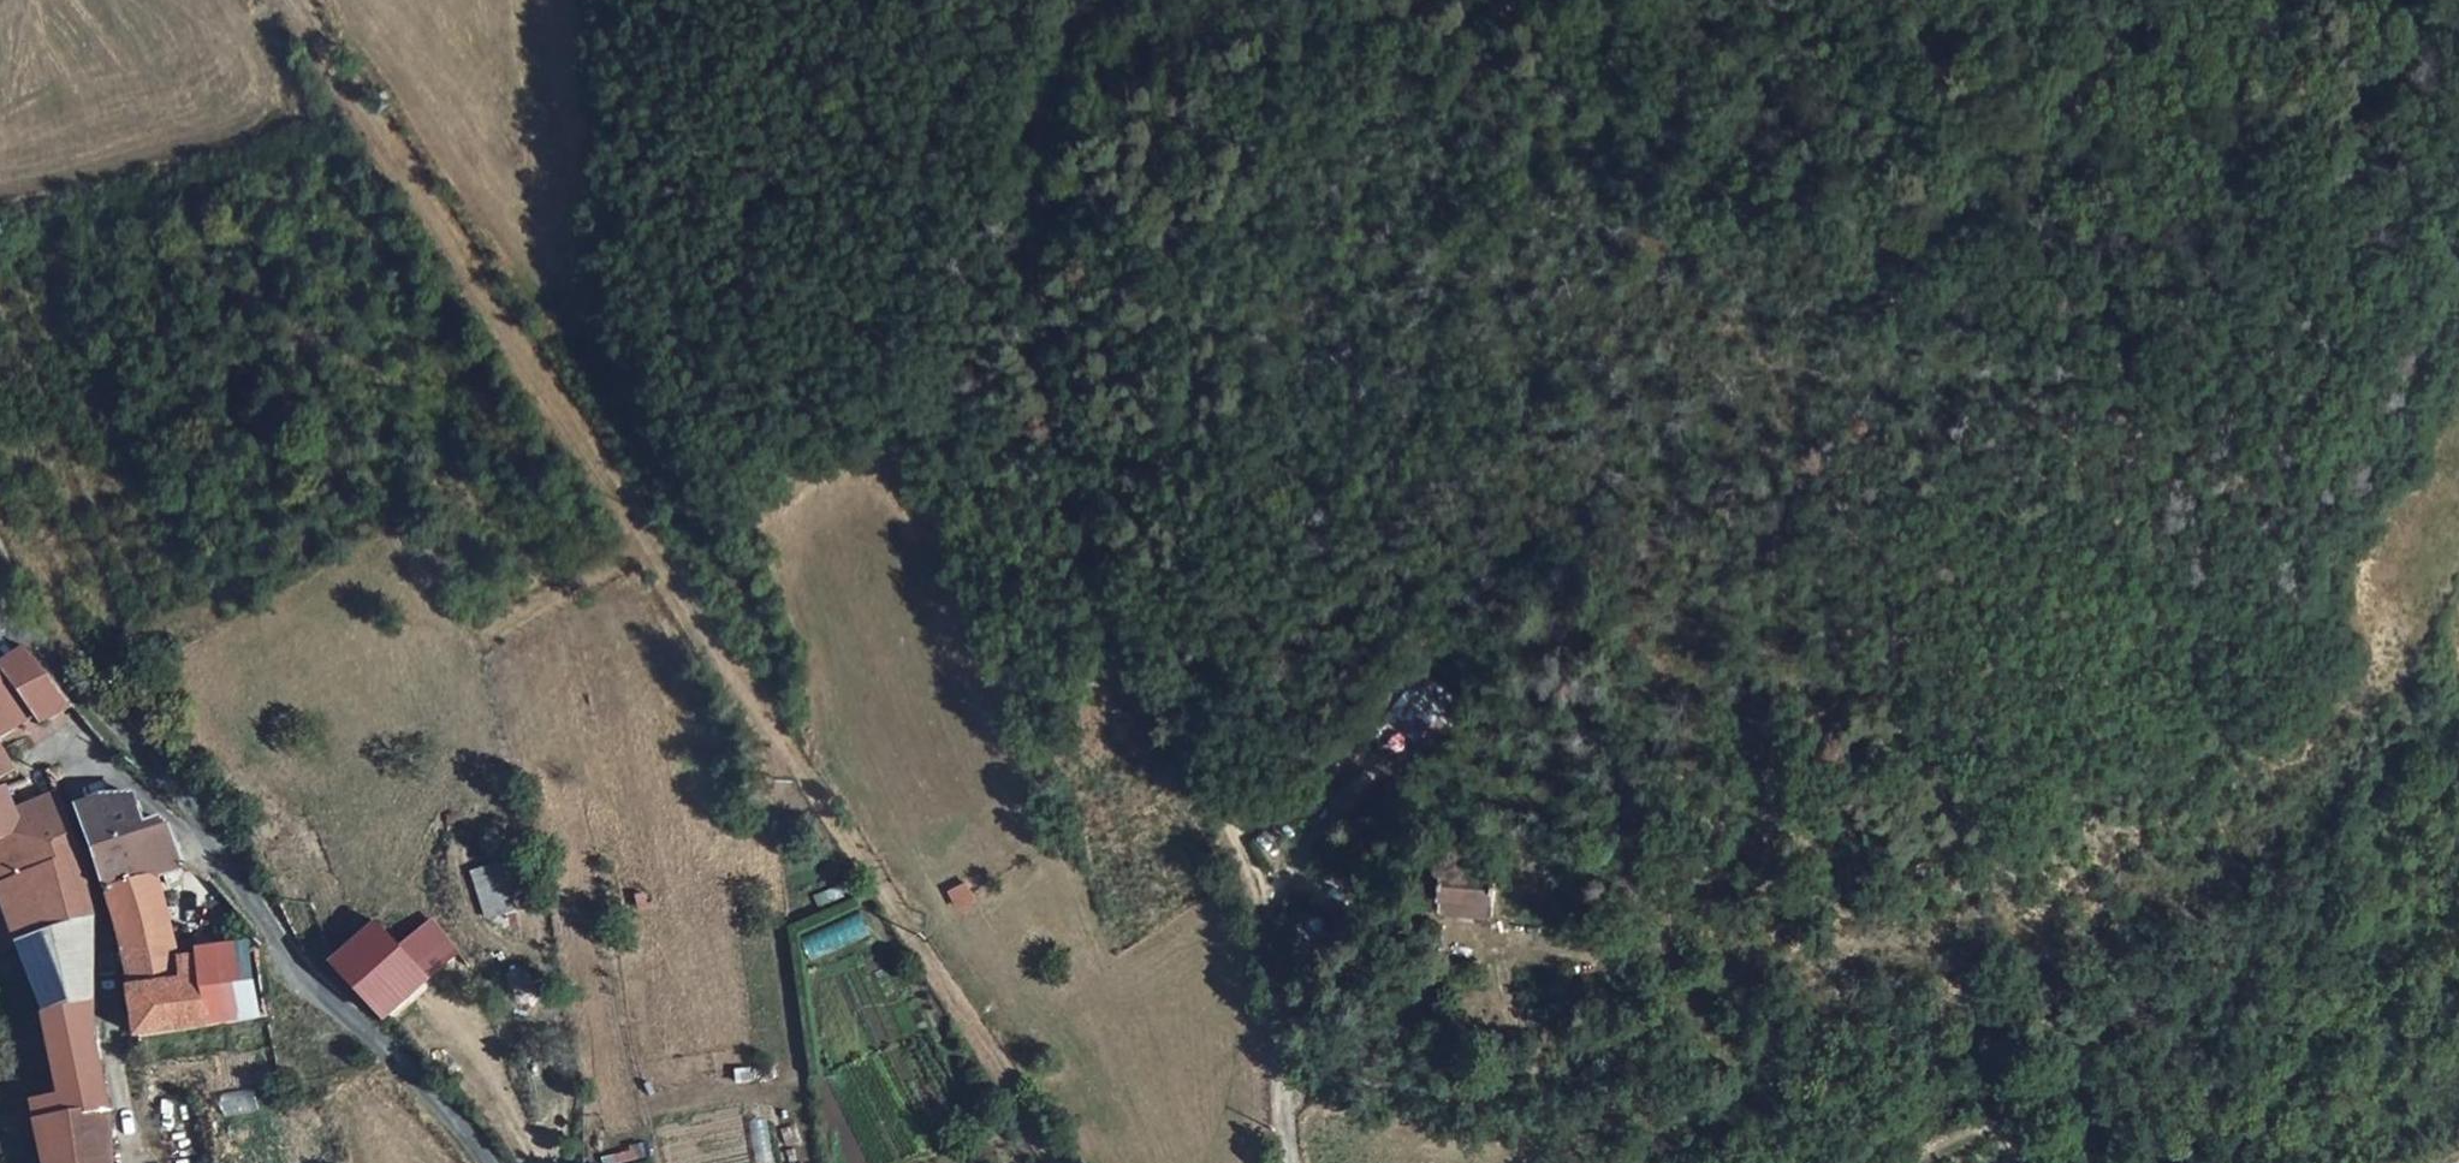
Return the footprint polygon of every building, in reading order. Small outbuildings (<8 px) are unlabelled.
[(35,714),(42,727),(73,706),(68,699),(49,674),(26,652),(0,670),(0,740),(35,714)] [(1437,718),(1451,696),(1420,675),(1404,697),(1437,718)] [(17,769),(0,743),(0,781),(17,769)] [(67,815),(47,824),(29,832),(20,812),(9,785),(0,789),(0,948),(9,946),(22,943),(96,924),(96,913),(85,857),(67,815)] [(160,873),(191,864),(190,860),(183,845),(174,831),(162,820),(150,826),(136,797),(105,798),(83,812),(109,888),(160,873)] [(20,812),(29,832),(47,824),(38,804),(20,812)] [(467,874),(483,922),(517,910),(501,862),(467,874)] [(1445,866),(1441,892),(1497,900),(1499,874),(1445,866)] [(130,966),(185,960),(160,873),(109,888),(124,944),(130,966)] [(380,924),(398,946),(429,922),(394,880),(364,905),(380,924)] [(1495,917),(1497,900),(1441,892),(1439,909),(1495,917)] [(455,977),(466,968),(429,922),(398,946),(380,924),(331,965),(383,1021),(444,964),(455,977)] [(51,1010),(97,995),(96,924),(22,943),(51,1010)] [(142,1033),(268,1015),(259,951),(185,960),(188,985),(136,990),(142,1033)] [(136,990),(188,985),(185,960),(130,966),(136,990)] [(51,1010),(59,1040),(97,1031),(97,995),(51,1010)] [(59,1040),(72,1094),(42,1102),(56,1162),(119,1162),(97,1031),(59,1040)]
